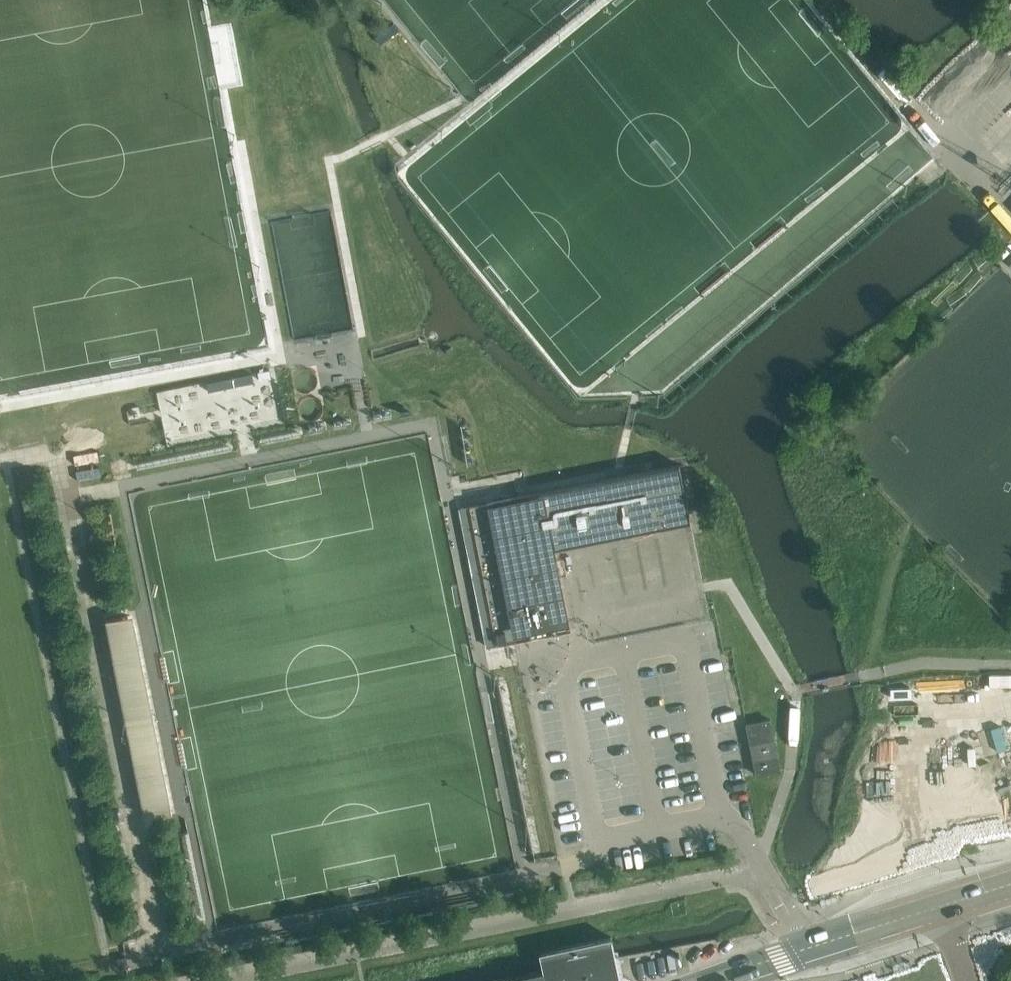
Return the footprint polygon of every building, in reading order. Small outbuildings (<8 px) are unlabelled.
[(490,503),(460,509),(488,647),(515,642),(572,630),(555,547),(572,544),(645,529),(646,529),(691,520),(680,464),(635,474),(633,474),(631,474),(630,475),(537,493),(497,502),(490,503)] [(174,812),(134,613),(107,619),(147,818),(174,812)] [(748,724),(746,724),(746,725),(752,754),(757,775),(781,770),(770,719),(748,724)] [(500,980),(620,980),(620,973),(616,957),(612,937),(541,953),(542,958),(544,971),(512,977),(512,978),(500,980)]
